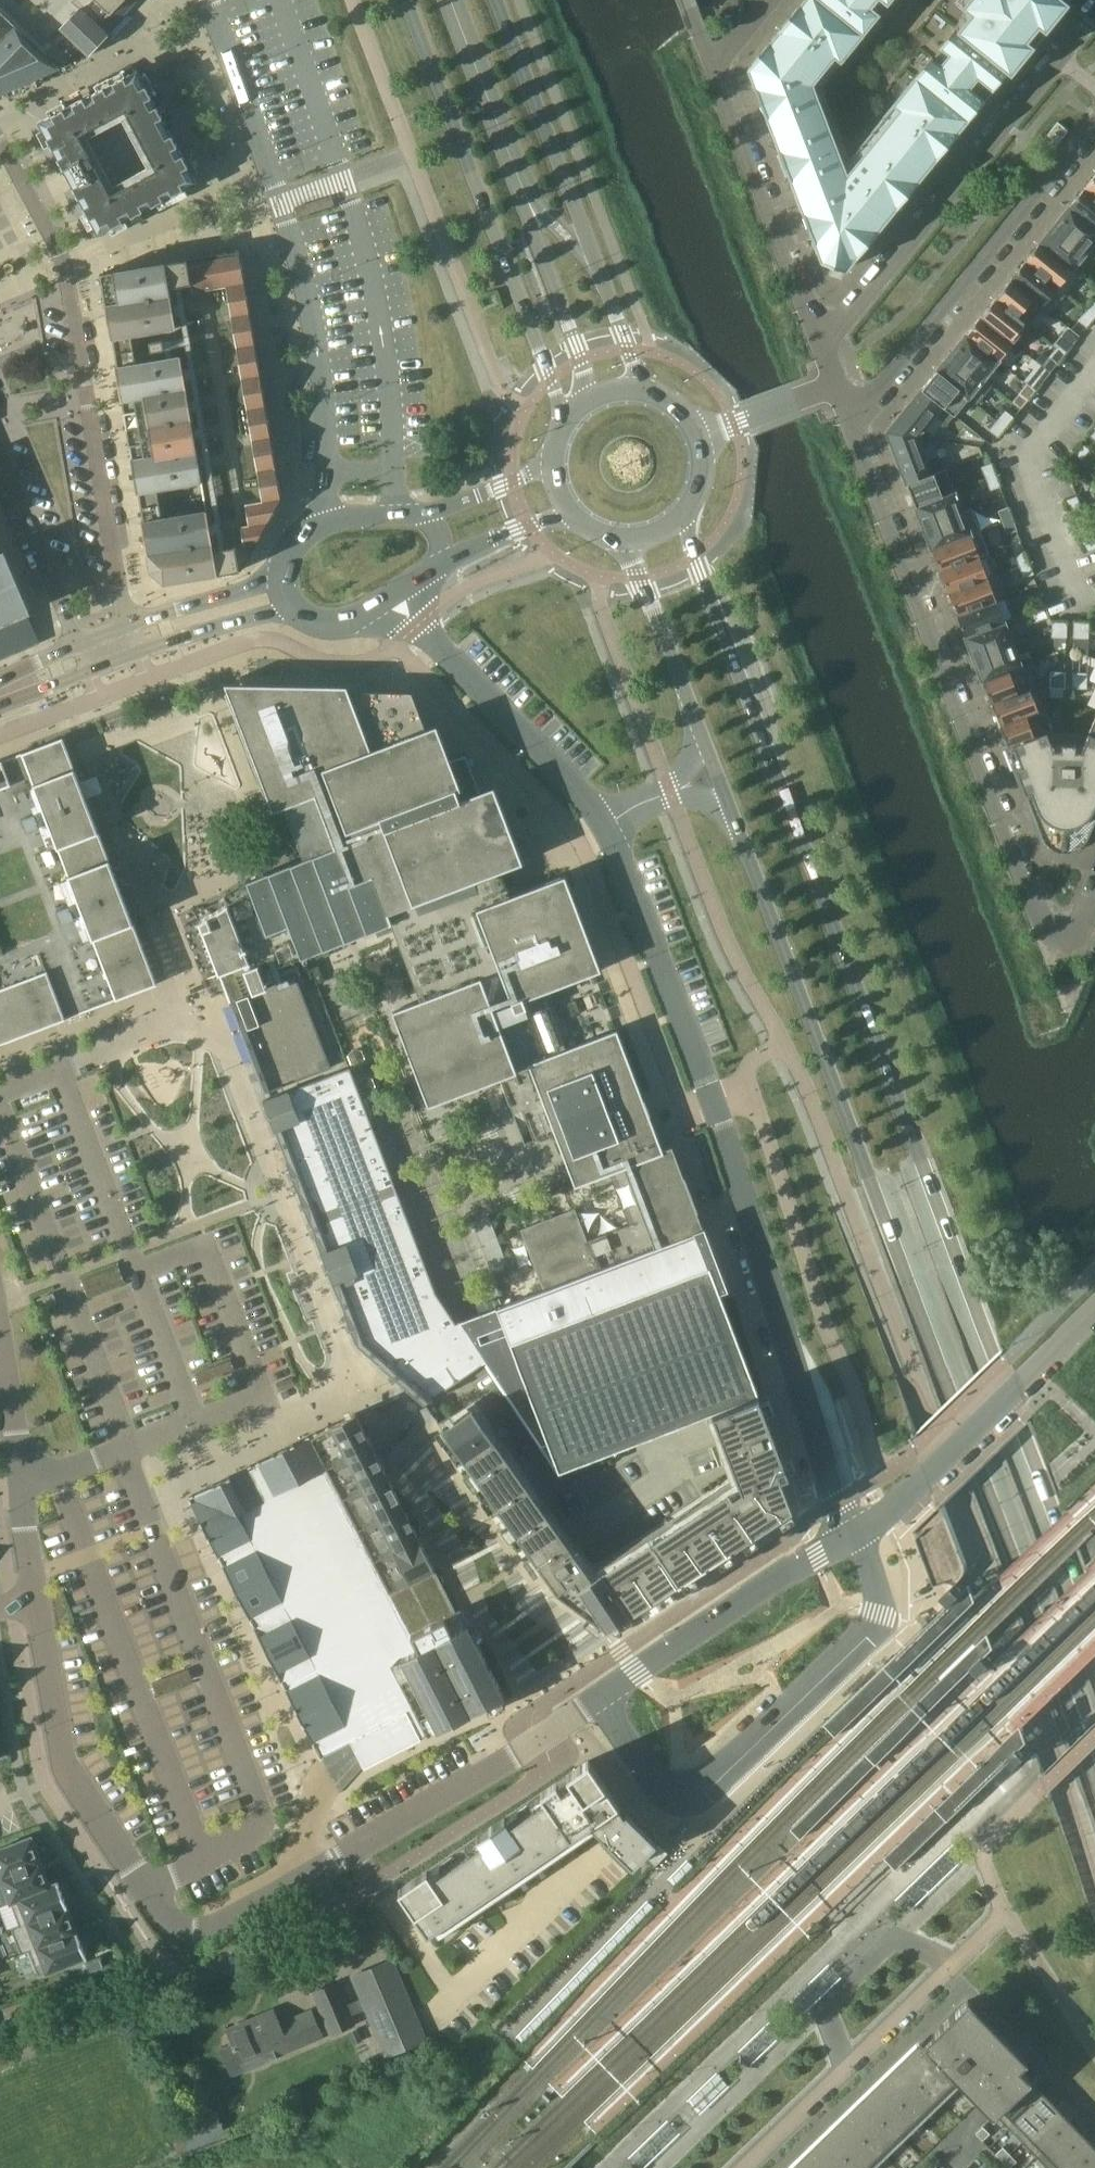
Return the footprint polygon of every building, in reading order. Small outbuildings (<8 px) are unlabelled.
[(1,93),(19,85),(59,67),(79,46),(89,55),(98,46),(108,34),(107,33),(139,0),(0,0),(0,92),(1,93)] [(968,119),(915,76),(893,104),(899,109),(847,174),(812,84),(834,56),(840,61),(863,34),(821,0),(803,0),(748,69),(780,154),(777,156),(785,177),(789,176),(796,196),(794,196),(801,214),(803,213),(811,235),(814,241),(811,242),(823,274),(841,279),(889,220),(887,218),(968,119)] [(863,34),(879,14),(877,13),(881,8),(885,3),(887,4),(890,0),(821,0),(863,34)] [(1008,69),(1064,0),(963,0),(961,2),(969,9),(955,26),(956,27),(1008,69)] [(932,56),(915,76),(968,119),(984,99),(976,93),(981,88),(984,83),(992,89),(1008,69),(956,27),(940,47),(941,48),(937,53),(933,57),(932,56)] [(38,122),(98,235),(197,182),(138,69),(38,122)] [(1069,131),(1058,122),(1047,135),(1058,143),(1069,131)] [(1094,197),(1094,174),(1090,180),(1084,187),(1084,188),(1094,197)] [(1094,227),(1094,197),(1084,188),(1083,189),(1077,196),(1069,206),(1074,211),(1094,227)] [(1074,211),(1069,206),(1061,217),(1054,225),(1087,251),(1087,252),(1094,258),(1094,227),(1074,211)] [(1087,251),(1054,225),(1048,233),(1040,243),(1072,269),(1073,269),(1087,252),(1087,251)] [(1026,260),(1025,261),(1066,294),(1081,275),(1073,269),(1072,269),(1040,243),(1031,253),(1026,260)] [(163,263),(216,574),(241,569),(282,499),(273,445),(271,433),(240,250),(163,263)] [(1010,279),(1043,306),(1042,307),(1050,313),(1066,294),(1025,261),(1024,262),(1018,269),(1010,279)] [(163,263),(100,273),(111,338),(113,337),(119,365),(116,366),(122,400),(133,465),(137,492),(139,492),(144,520),(142,520),(150,569),(164,583),(216,574),(163,263)] [(996,297),(995,298),(1028,324),(1042,307),(1043,306),(1010,279),(1002,290),(996,297)] [(981,316),(1013,342),(1028,324),(995,298),(987,308),(981,315),(981,316)] [(1086,311),(1094,317),(1094,302),(1094,301),(1086,311)] [(1094,317),(1086,311),(1078,320),(1087,327),(1094,317)] [(966,333),(966,334),(999,361),(1013,342),(981,316),(972,326),(966,333)] [(951,352),(984,379),(984,378),(999,361),(966,334),(965,336),(951,352)] [(1061,335),(1053,344),(1065,354),(1073,345),(1073,344),(1061,335)] [(1057,363),(1065,354),(1053,344),(1045,354),(1057,364),(1057,363)] [(992,385),(984,378),(984,379),(951,352),(936,371),(969,397),(968,398),(976,404),(992,385)] [(954,415),(968,398),(969,397),(936,371),(931,377),(921,389),(954,415)] [(1024,381),(1035,391),(1043,381),(1032,371),(1024,381)] [(1016,391),(1027,400),(1028,400),(1035,391),(1024,381),(1016,391)] [(913,399),(887,432),(917,437),(935,414),(947,424),(954,415),(921,389),(919,392),(913,399)] [(1005,410),(998,420),(1006,427),(1014,417),(1005,410)] [(998,436),(1006,427),(998,420),(990,430),(998,437),(998,436)] [(927,463),(917,437),(887,432),(902,472),(905,480),(906,484),(946,469),(942,458),(927,463)] [(1082,443),(1081,443),(1073,453),(1081,460),(1090,450),(1082,443)] [(981,467),(986,478),(996,475),(992,463),(991,463),(981,467)] [(914,504),(915,506),(954,490),(946,469),(906,484),(910,494),(914,504)] [(996,475),(986,478),(990,490),(1000,486),(996,475)] [(923,527),(963,512),(962,511),(954,490),(915,506),(919,516),(923,527)] [(1081,506),(1077,495),(1065,500),(1068,510),(1069,510),(1081,506)] [(1002,522),(1013,518),(1008,507),(998,510),(1002,522)] [(928,539),(932,549),(981,531),(972,508),(962,511),(963,512),(923,527),(928,539)] [(1007,534),(1017,530),(1013,518),(1002,522),(1007,534)] [(1077,533),(1081,543),(1093,538),(1089,528),(1077,533)] [(940,571),(979,556),(980,557),(989,553),(981,531),(932,549),(935,560),(939,570),(940,571)] [(1081,543),(1085,552),(1094,548),(1094,543),(1093,538),(1081,543)] [(39,641),(27,612),(29,611),(3,550),(1,551),(0,548),(0,657),(39,641)] [(1015,554),(1019,566),(1029,562),(1025,551),(1015,554)] [(948,592),(948,593),(988,578),(980,557),(979,556),(940,571),(944,581),(948,592)] [(1024,578),(1033,574),(1034,574),(1029,562),(1019,566),(1024,578)] [(996,600),(996,599),(988,578),(948,593),(952,603),(956,614),(957,615),(996,600)] [(1046,606),(1041,594),(1031,598),(1036,610),(1046,606)] [(1005,595),(996,599),(996,600),(957,615),(961,625),(965,636),(965,637),(1004,622),(1005,623),(1014,619),(1005,595)] [(1052,621),(1052,629),(1067,630),(1067,621),(1052,621)] [(1089,622),(1074,621),(1073,629),(1089,630),(1089,622)] [(969,647),(973,659),(1013,644),(1005,623),(1004,622),(965,637),(969,647)] [(1051,637),(1066,638),(1067,638),(1067,630),(1052,629),(1051,637)] [(1073,638),(1074,638),(1089,638),(1089,630),(1073,629),(1073,638)] [(982,681),(1021,666),(1021,665),(1013,644),(973,659),(978,671),(982,681)] [(986,692),(990,703),(1039,684),(1031,661),(1021,665),(1021,666),(982,681),(982,682),(986,692)] [(1050,680),(1065,680),(1065,672),(1050,671),(1050,680)] [(1087,673),(1073,672),(1072,672),(1072,680),(1087,681),(1087,673)] [(1065,680),(1050,680),(1050,688),(1065,689),(1065,680)] [(1072,689),(1087,689),(1087,681),(1072,680),(1072,689)] [(694,1233),(693,1231),(703,1227),(672,1146),(662,1149),(641,1094),(617,1029),(616,1030),(566,1049),(544,991),(594,972),(601,970),(570,889),(565,875),(518,893),(510,896),(501,871),(509,867),(523,862),(494,786),(480,791),(465,754),(450,760),(436,724),(426,728),(412,692),(348,690),(347,686),(237,684),(224,684),(273,811),(284,807),(291,825),(290,826),(289,826),(289,827),(288,827),(287,828),(287,829),(287,830),(286,831),(286,832),(286,833),(286,834),(287,834),(287,835),(287,836),(288,837),(288,838),(289,838),(290,839),(291,839),(292,840),(293,840),(294,840),(295,840),(296,840),(296,839),(304,858),(247,880),(250,890),(230,902),(228,904),(251,966),(252,965),(276,956),(279,966),(289,962),(307,955),(324,949),(391,923),(420,1000),(400,1007),(392,1010),(428,1105),(436,1102),(500,1078),(525,1144),(554,1132),(564,1158),(575,1186),(589,1181),(591,1188),(612,1180),(629,1224),(587,1240),(575,1208),(520,1229),(543,1289),(544,1290),(694,1233)] [(999,725),(1038,709),(1038,710),(1048,707),(1039,684),(990,703),(990,704),(995,714),(999,725)] [(1007,745),(1007,747),(1046,732),(1049,738),(1064,739),(1064,731),(1046,731),(1038,710),(1038,709),(999,725),(1002,735),(1007,745)] [(1070,739),(1085,739),(1088,733),(1094,736),(1094,717),(1088,732),(1071,732),(1070,739)] [(1088,733),(1085,739),(1070,739),(1064,739),(1049,738),(1046,732),(1007,747),(1009,752),(1028,801),(1030,807),(1035,820),(1041,835),(1042,837),(1043,840),(1045,842),(1047,844),(1049,846),(1051,848),(1054,849),(1057,850),(1059,851),(1062,851),(1065,851),(1068,851),(1071,850),(1074,849),(1077,848),(1080,846),(1082,844),(1084,842),(1093,824),(1094,820),(1094,736),(1088,733)] [(157,983),(63,737),(0,761),(0,1043),(157,983)] [(331,1067),(329,1062),(297,976),(294,977),(289,962),(279,966),(276,956),(252,965),(251,966),(228,904),(199,921),(264,1092),(331,1067)] [(115,1081),(109,1064),(101,1068),(107,1084),(115,1081)] [(359,1347),(424,1404),(484,1362),(436,1293),(349,1065),(266,1097),(263,1098),(359,1347)] [(473,1222),(493,1275),(509,1269),(489,1216),(473,1222)] [(728,1289),(710,1242),(704,1227),(703,1227),(693,1231),(694,1233),(544,1290),(543,1289),(460,1322),(461,1323),(458,1324),(541,1445),(548,1443),(558,1471),(758,1395),(722,1300),(719,1293),(720,1292),(721,1295),(726,1293),(725,1290),(728,1289)] [(81,1279),(87,1294),(124,1280),(118,1264),(81,1279)] [(58,1303),(54,1292),(37,1298),(41,1309),(58,1303)] [(231,1359),(192,1374),(197,1385),(235,1371),(231,1359)] [(292,1377),(276,1383),(279,1391),(296,1385),(292,1377)] [(456,1419),(441,1429),(443,1431),(541,1570),(556,1591),(606,1628),(607,1629),(631,1614),(631,1613),(731,1547),(731,1548),(755,1532),(792,1507),(780,1477),(788,1473),(782,1457),(768,1420),(760,1400),(758,1395),(712,1413),(713,1416),(723,1441),(741,1488),(732,1494),(728,1487),(592,1576),(573,1549),(572,1549),(520,1475),(472,1408),(456,1419)] [(461,1609),(456,1611),(384,1469),(388,1467),(370,1431),(366,1433),(355,1413),(329,1426),(329,1425),(328,1426),(326,1427),(327,1427),(326,1427),(317,1432),(316,1432),(316,1431),(315,1432),(315,1433),(314,1433),(314,1434),(309,1436),(308,1436),(306,1436),(307,1437),(306,1437),(306,1438),(294,1444),(294,1443),(293,1444),(293,1443),(291,1444),(292,1444),(291,1445),(275,1453),(274,1453),(272,1454),(271,1455),(272,1455),(260,1461),(259,1461),(257,1461),(257,1462),(256,1462),(257,1463),(252,1465),(251,1465),(249,1466),(248,1466),(249,1467),(230,1476),(229,1476),(227,1477),(227,1478),(215,1484),(215,1483),(214,1484),(214,1483),(212,1484),(212,1485),(204,1489),(193,1495),(193,1494),(192,1495),(192,1494),(191,1495),(191,1496),(190,1496),(189,1497),(189,1498),(190,1499),(189,1500),(190,1501),(191,1502),(200,1520),(201,1521),(200,1521),(201,1523),(202,1524),(202,1523),(208,1535),(208,1536),(209,1538),(209,1539),(210,1538),(219,1557),(219,1558),(220,1559),(221,1561),(221,1562),(221,1563),(222,1563),(222,1564),(223,1564),(232,1582),(232,1583),(232,1585),(233,1585),(234,1585),(240,1597),(239,1597),(240,1598),(239,1598),(240,1600),(241,1600),(241,1601),(241,1600),(251,1619),(250,1619),(251,1620),(250,1620),(251,1621),(252,1623),(252,1624),(253,1625),(254,1626),(263,1644),(263,1645),(264,1647),(265,1648),(265,1647),(271,1659),(271,1660),(271,1662),(272,1662),(272,1663),(273,1662),(282,1681),(282,1682),(282,1684),(283,1683),(284,1685),(283,1686),(284,1687),(285,1687),(285,1688),(286,1688),(290,1696),(289,1696),(290,1698),(291,1698),(295,1706),(294,1706),(295,1707),(294,1707),(295,1709),(296,1709),(297,1709),(302,1721),(302,1722),(303,1724),(304,1725),(304,1724),(308,1733),(309,1734),(313,1743),(313,1744),(314,1746),(314,1745),(315,1746),(319,1754),(319,1755),(320,1757),(320,1758),(321,1757),(322,1758),(323,1757),(323,1756),(324,1756),(406,1714),(412,1726),(417,1737),(363,1765),(363,1767),(364,1766),(364,1767),(365,1767),(367,1767),(366,1766),(367,1766),(366,1766),(382,1758),(383,1758),(384,1758),(384,1757),(385,1757),(384,1757),(400,1749),(401,1749),(402,1749),(402,1748),(418,1740),(419,1740),(420,1740),(420,1739),(451,1723),(453,1728),(478,1715),(476,1710),(506,1694),(461,1609)] [(926,1626),(887,1663),(897,1675),(932,1642),(974,1601),(978,1597),(977,1596),(977,1595),(971,1582),(926,1626)] [(971,1604),(958,1616),(966,1624),(978,1612),(971,1604)] [(1012,1719),(1000,1731),(1007,1739),(1017,1730),(1020,1727),(1012,1719)] [(588,1760),(398,1890),(427,1932),(590,1822),(602,1835),(632,1865),(656,1841),(626,1811),(624,1813),(616,1800),(614,1799),(612,1795),(611,1792),(588,1760)] [(241,1798),(218,1806),(222,1815),(242,1808),(244,1807),(241,1798)] [(41,1863),(31,1836),(0,1848),(0,1878),(41,1863)] [(658,1844),(646,1855),(655,1865),(667,1853),(658,1844)] [(0,1878),(0,1898),(3,1905),(11,1902),(51,1887),(50,1884),(41,1863),(0,1878)] [(51,1887),(11,1902),(12,1904),(19,1924),(20,1926),(68,1908),(58,1881),(50,1884),(51,1887)] [(19,1924),(11,1927),(12,1930),(21,1954),(30,1951),(78,1933),(68,1908),(20,1926),(19,1924)] [(78,1933),(30,1951),(39,1975),(87,1957),(78,1933)] [(361,1998),(350,2003),(354,2013),(366,2009),(385,2056),(425,2040),(392,1959),(352,1976),(361,1998)] [(336,1983),(314,1992),(331,2033),(353,2024),(350,2015),(354,2013),(350,2003),(345,2005),(336,1983)] [(968,2000),(794,2167),(872,2167),(960,2083),(993,2117),(996,2114),(995,2113),(1030,2079),(1013,2061),(1020,2054),(968,2000)] [(322,2037),(311,2009),(280,2022),(274,2009),(228,2028),(234,2043),(221,2049),(232,2074),(244,2069),(241,2061),(271,2049),(274,2057),(322,2037)] [(354,2043),(361,2040),(357,2029),(349,2032),(354,2043)] [(995,2113),(996,2114),(1008,2127),(1039,2097),(1044,2093),(1030,2079),(995,2113)] [(1044,2093),(1039,2097),(1008,2127),(1022,2141),(1045,2119),(1057,2107),(1044,2093)] [(1071,2121),(1057,2107),(1045,2119),(1022,2141),(1036,2155),(1050,2141),(1071,2121)] [(1050,2141),(1036,2155),(1048,2167),(1051,2167),(1056,2163),(1084,2135),(1071,2121),(1050,2141)] [(990,2133),(983,2125),(976,2133),(982,2140),(990,2133)] [(1084,2135),(1056,2163),(1051,2167),(1079,2167),(1094,2152),(1094,2146),(1084,2135)] [(996,2154),(1002,2161),(1010,2154),(1003,2147),(996,2154)] [(1079,2167),(1094,2167),(1094,2152),(1079,2167)] [(1002,2161),(1009,2167),(1010,2167),(1017,2161),(1010,2154),(1002,2161)]
